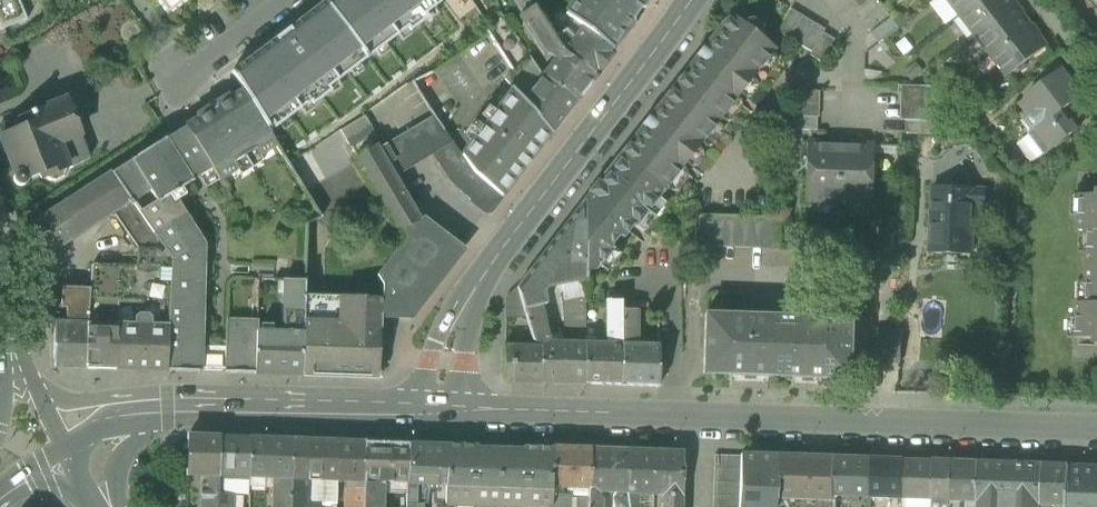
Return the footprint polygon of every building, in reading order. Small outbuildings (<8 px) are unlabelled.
[(1,31),(28,20),(19,0),(0,0),(0,29),(1,31)] [(168,15),(188,0),(157,0),(168,15)] [(263,123),(425,0),(328,0),(290,29),(291,31),(277,42),(275,40),(232,73),(263,123)] [(280,126),(276,121),(284,115),(288,120),(302,109),(298,104),(306,98),(313,106),(332,92),(325,84),(333,77),(337,82),(351,72),(347,67),(355,60),(359,66),(377,52),(373,47),(381,41),(385,46),(399,36),(395,31),(403,24),(410,32),(428,18),(422,10),(430,4),(434,8),(445,0),(425,0),(263,123),(270,134),(280,126)] [(522,14),(533,7),(528,0),(514,0),(522,14)] [(576,3),(579,8),(626,38),(636,26),(634,20),(641,9),(646,9),(650,0),(578,0),(576,3)] [(861,8),(872,0),(854,0),(861,8)] [(951,0),(937,0),(931,5),(947,25),(962,14),(961,14),(951,0)] [(961,14),(979,0),(951,0),(961,14)] [(977,34),(1015,6),(1010,0),(979,0),(961,14),(962,14),(977,34)] [(616,50),(626,38),(579,8),(576,3),(575,1),(566,15),(582,28),(584,26),(616,50)] [(977,34),(993,55),(1030,27),(1015,6),(977,34)] [(547,55),(554,60),(562,51),(553,39),(533,7),(522,14),(520,16),(519,18),(544,55),(546,56),(547,55)] [(777,32),(812,53),(823,33),(825,30),(791,9),(777,32)] [(697,57),(674,87),(719,122),(776,49),(759,36),(762,32),(761,28),(752,21),(747,21),(744,25),(731,14),(704,47),(703,46),(695,56),(697,57)] [(871,33),(879,43),(899,28),(891,17),(871,33)] [(616,50),(584,26),(582,28),(575,37),(566,30),(553,39),(562,51),(595,77),(616,50)] [(1046,48),(1030,27),(993,55),(993,56),(1000,65),(1009,76),(1046,48)] [(835,40),(823,33),(812,53),(810,56),(821,63),(835,40)] [(595,77),(562,51),(554,60),(543,76),(576,102),(595,77)] [(986,76),(1000,65),(993,56),(979,67),(986,76)] [(530,57),(505,80),(514,89),(524,100),(543,76),(530,57)] [(1062,69),(1037,88),(1039,90),(1028,98),(1020,104),(1028,116),(1025,119),(1034,130),(1029,134),(1045,155),(1080,128),(1066,109),(1083,96),(1062,69)] [(576,102),(543,76),(524,100),(553,132),(576,102)] [(401,130),(433,116),(419,82),(386,96),(401,130)] [(907,84),(906,108),(939,109),(940,85),(912,84),(907,84)] [(643,126),(620,156),(665,191),(719,122),(674,87),(651,116),(649,115),(641,125),(643,126)] [(1026,96),(1028,98),(1039,90),(1037,88),(1026,96)] [(514,89),(472,143),(487,163),(510,180),(516,179),(553,132),(524,100),(514,89)] [(792,130),(818,131),(819,118),(820,91),(793,90),(792,117),(792,123),(792,130)] [(187,128),(174,135),(199,177),(207,189),(219,181),(220,182),(237,171),(239,170),(234,163),(254,152),(258,158),(259,157),(276,147),(242,91),(230,98),(229,96),(216,104),(218,106),(211,111),(209,108),(196,116),(198,119),(186,126),(187,128)] [(17,174),(14,177),(14,182),(16,185),(19,187),(23,187),(26,185),(28,183),(28,181),(29,179),(43,173),(45,178),(55,182),(64,178),(68,168),(59,146),(62,145),(61,142),(81,134),(67,100),(37,112),(36,110),(27,114),(28,116),(0,127),(0,132),(17,174)] [(906,108),(905,121),(939,122),(939,109),(906,108)] [(383,147),(365,117),(340,131),(358,162),(383,147)] [(462,156),(453,143),(442,127),(441,127),(434,117),(383,147),(358,162),(369,180),(400,232),(419,221),(390,172),(394,169),(398,176),(432,155),(444,173),(453,185),(484,212),(492,211),(502,197),(474,174),(462,156)] [(939,135),(939,122),(905,121),(905,134),(926,135),(939,135)] [(59,146),(68,168),(91,158),(81,134),(61,142),(62,145),(59,146)] [(192,181),(199,177),(174,135),(166,140),(192,181)] [(192,183),(192,181),(166,140),(165,139),(143,154),(113,172),(171,261),(171,267),(170,304),(169,326),(167,371),(198,372),(198,371),(225,371),(225,373),(255,374),(257,333),(258,333),(259,323),(226,321),(226,349),(199,348),(201,255),(201,246),(170,196),(192,183)] [(502,197),(516,179),(510,180),(487,163),(472,143),(462,156),(474,174),(502,197)] [(807,200),(838,201),(840,145),(809,144),(807,200)] [(875,146),(840,145),(838,201),(873,202),(875,146)] [(239,170),(237,171),(240,176),(263,163),(259,157),(258,158),(254,152),(234,163),(239,170)] [(590,193),(585,200),(585,271),(597,271),(614,249),(610,247),(619,235),(623,238),(633,225),(636,228),(665,191),(620,156),(599,183),(590,193)] [(137,249),(136,266),(171,267),(171,261),(113,172),(94,185),(113,213),(137,249)] [(589,193),(590,193),(599,183),(598,182),(597,182),(589,192),(589,193)] [(90,228),(113,213),(94,185),(71,200),(90,228)] [(944,256),(957,257),(958,254),(972,254),(974,206),(986,206),(986,189),(975,189),(975,188),(933,186),(930,252),(944,253),(944,256)] [(1096,345),(1096,195),(1079,195),(1078,231),(1088,231),(1086,303),(1077,302),(1076,338),(1096,339),(1096,345)] [(29,227),(47,255),(90,228),(71,200),(29,227)] [(517,288),(524,310),(541,304),(542,306),(546,305),(546,304),(544,293),(549,286),(585,279),(585,271),(585,200),(584,201),(551,244),(517,288)] [(695,245),(778,248),(779,218),(768,217),(696,215),(695,245)] [(405,241),(393,257),(432,288),(461,251),(421,220),(420,221),(419,221),(400,232),(405,241)] [(411,316),(432,288),(393,257),(378,276),(384,285),(383,298),(382,315),(411,316)] [(118,325),(119,303),(120,265),(92,263),(92,268),(91,288),(89,324),(118,325)] [(136,266),(120,265),(119,303),(170,304),(171,267),(136,266)] [(284,280),(283,333),(305,334),(306,296),(306,281),(292,281),(284,280)] [(67,288),(66,323),(89,324),(91,288),(67,288)] [(512,293),(515,319),(526,317),(524,310),(517,288),(512,293)] [(380,378),(382,315),(383,298),(306,296),(305,334),(303,376),(380,378)] [(608,344),(622,345),(622,311),(622,302),(607,302),(608,344)] [(542,306),(544,314),(550,313),(548,303),(546,304),(546,305),(542,306)] [(544,314),(542,306),(541,304),(524,310),(526,317),(533,340),(533,341),(534,341),(542,344),(542,342),(550,342),(544,314)] [(636,312),(622,311),(622,345),(636,345),(636,312)] [(828,378),(854,379),(856,319),(705,314),(704,374),(730,375),(768,376),(792,377),(828,378)] [(137,319),(136,326),(150,326),(150,319),(147,316),(139,316),(137,319)] [(87,369),(89,324),(66,323),(57,323),(57,322),(54,322),(53,368),(87,369)] [(118,325),(89,324),(87,369),(116,370),(118,325)] [(169,326),(150,326),(136,326),(118,325),(116,370),(167,371),(169,326)] [(875,361),(901,362),(902,332),(876,331),(875,361)] [(303,376),(305,334),(283,333),(258,333),(257,333),(255,374),(303,376)] [(542,383),(586,385),(586,344),(570,343),(550,342),(542,342),(542,344),(542,347),(542,383)] [(586,385),(622,386),(622,345),(608,344),(586,344),(586,385)] [(512,384),(512,383),(513,346),(505,345),(504,379),(506,382),(507,384),(512,384)] [(636,345),(622,345),(622,386),(659,387),(659,383),(659,348),(659,346),(636,345)] [(512,383),(542,383),(542,347),(513,346),(512,383)] [(188,475),(208,476),(219,476),(220,437),(189,436),(188,475)] [(220,437),(219,476),(250,477),(251,438),(220,437)] [(294,440),(251,438),(250,477),(273,478),(293,479),(294,440)] [(325,481),(336,481),(338,441),(294,440),(293,479),(325,481)] [(336,481),(350,481),(364,482),(366,442),(338,441),(336,481)] [(366,442),(364,482),(384,483),(407,483),(408,483),(409,444),(366,442)] [(425,484),(446,485),(448,445),(409,444),(408,483),(425,484)] [(448,445),(446,485),(446,505),(497,506),(551,506),(552,488),(553,449),(525,448),(525,451),(475,450),(476,446),(452,445),(448,445)] [(566,488),(589,489),(590,450),(553,449),(552,488),(566,488)] [(589,489),(589,492),(599,492),(627,493),(629,451),(590,450),(589,489)] [(641,494),(653,494),(654,452),(629,451),(627,493),(641,494)] [(683,453),(654,452),(653,494),(664,495),(681,495),(683,453)] [(741,456),(715,455),(712,506),(738,506),(741,456)] [(775,500),(776,500),(778,456),(741,455),(741,456),(738,506),(775,506),(775,500)] [(778,456),(776,500),(796,501),(835,502),(835,496),(836,458),(778,456)] [(835,496),(848,497),(859,497),(871,498),(871,459),(836,458),(835,496)] [(904,460),(871,459),(871,498),(904,499),(904,460)] [(933,461),(904,460),(904,499),(932,500),(933,461)] [(932,500),(942,500),(951,501),(952,462),(933,461),(932,500)] [(952,462),(951,501),(976,502),(978,463),(952,462)] [(978,463),(976,502),(976,506),(1041,506),(1041,505),(1043,465),(978,463)] [(1043,465),(1041,505),(1066,506),(1068,466),(1043,465)] [(1068,466),(1066,506),(1096,506),(1096,467),(1068,466)] [(208,476),(208,485),(219,486),(219,476),(208,476)] [(219,486),(218,494),(234,495),(249,496),(250,487),(250,477),(219,476),(219,486)] [(273,478),(250,477),(250,487),(273,488),(273,478)] [(293,479),(273,478),(273,488),(272,506),(292,506),(293,479)] [(334,499),(325,499),(325,481),(293,479),(292,506),(334,506),(334,499)] [(325,499),(334,499),(336,499),(336,481),(325,481),(325,499)] [(364,482),(350,481),(350,488),(346,488),(345,506),(364,506),(364,482)] [(384,483),(364,482),(364,506),(384,506),(384,494),(384,483)] [(407,483),(384,483),(384,494),(407,495),(407,483)] [(406,505),(422,504),(425,484),(408,483),(407,483),(407,495),(406,505)] [(219,486),(208,485),(202,485),(202,506),(218,506),(218,494),(219,486)] [(566,495),(566,488),(552,488),(551,506),(565,506),(566,495)] [(589,489),(566,488),(566,495),(571,495),(571,498),(576,498),(588,498),(589,492),(589,489)] [(627,493),(629,504),(640,503),(641,494),(627,493)] [(234,495),(218,494),(218,506),(234,506),(234,495)] [(643,506),(653,506),(653,494),(641,494),(640,503),(643,503),(643,506)] [(681,495),(664,495),(664,506),(681,506),(681,495)] [(588,498),(576,498),(575,506),(588,506),(588,498)] [(599,499),(588,498),(588,506),(602,506),(602,500),(599,499)] [(904,499),(904,506),(932,506),(932,500),(904,499)]
